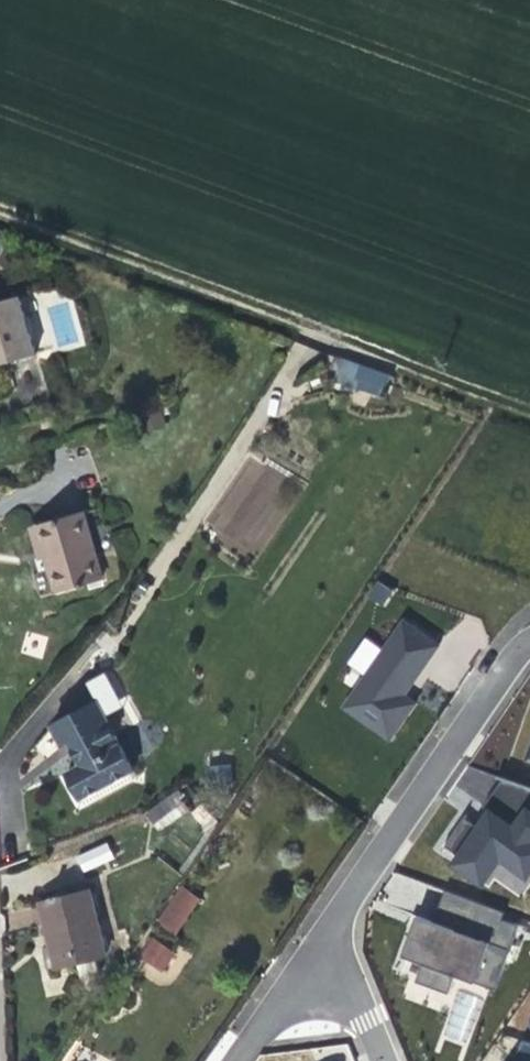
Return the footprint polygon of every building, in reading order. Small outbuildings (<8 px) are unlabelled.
[(20,296),(0,302),(0,365),(36,355),(30,333),(26,317),(20,296)] [(35,332),(30,316),(26,317),(30,333),(35,332)] [(386,390),(385,363),(335,365),(336,392),(386,390)] [(260,560),(299,481),(244,454),(205,533),(260,560)] [(102,579),(83,512),(36,526),(45,558),(54,592),(102,579)] [(45,558),(36,526),(30,527),(36,549),(39,560),(45,558)] [(383,607),(394,590),(377,579),(366,596),(383,607)] [(439,644),(403,620),(345,708),(389,739),(409,709),(413,703),(405,696),(413,685),(421,673),(439,644)] [(26,631),(20,653),(42,658),(48,636),(26,631)] [(134,771),(96,702),(50,726),(60,746),(68,743),(75,757),(80,765),(66,773),(79,800),(134,771)] [(182,813),(178,802),(145,815),(150,826),(182,813)] [(521,848),(529,857),(529,811),(524,821),(491,803),(474,826),(464,838),(469,854),(502,879),(521,848)] [(440,854),(452,860),(469,822),(457,817),(440,854)] [(76,855),(83,872),(114,860),(107,842),(76,855)] [(179,884),(156,918),(179,934),(202,899),(179,884)] [(105,955),(88,890),(40,903),(48,937),(54,958),(65,956),(68,965),(76,962),(80,975),(99,971),(96,958),(105,955)] [(432,921),(415,913),(397,955),(421,966),(414,983),(447,992),(452,977),(473,983),(502,912),(445,893),(432,921)] [(179,958),(145,935),(132,952),(166,976),(179,958)] [(68,965),(65,956),(54,958),(56,968),(68,965)] [(442,1037),(465,1046),(483,1000),(460,991),(442,1037)] [(520,1041),(508,1060),(529,1060),(529,1044),(520,1041)]
